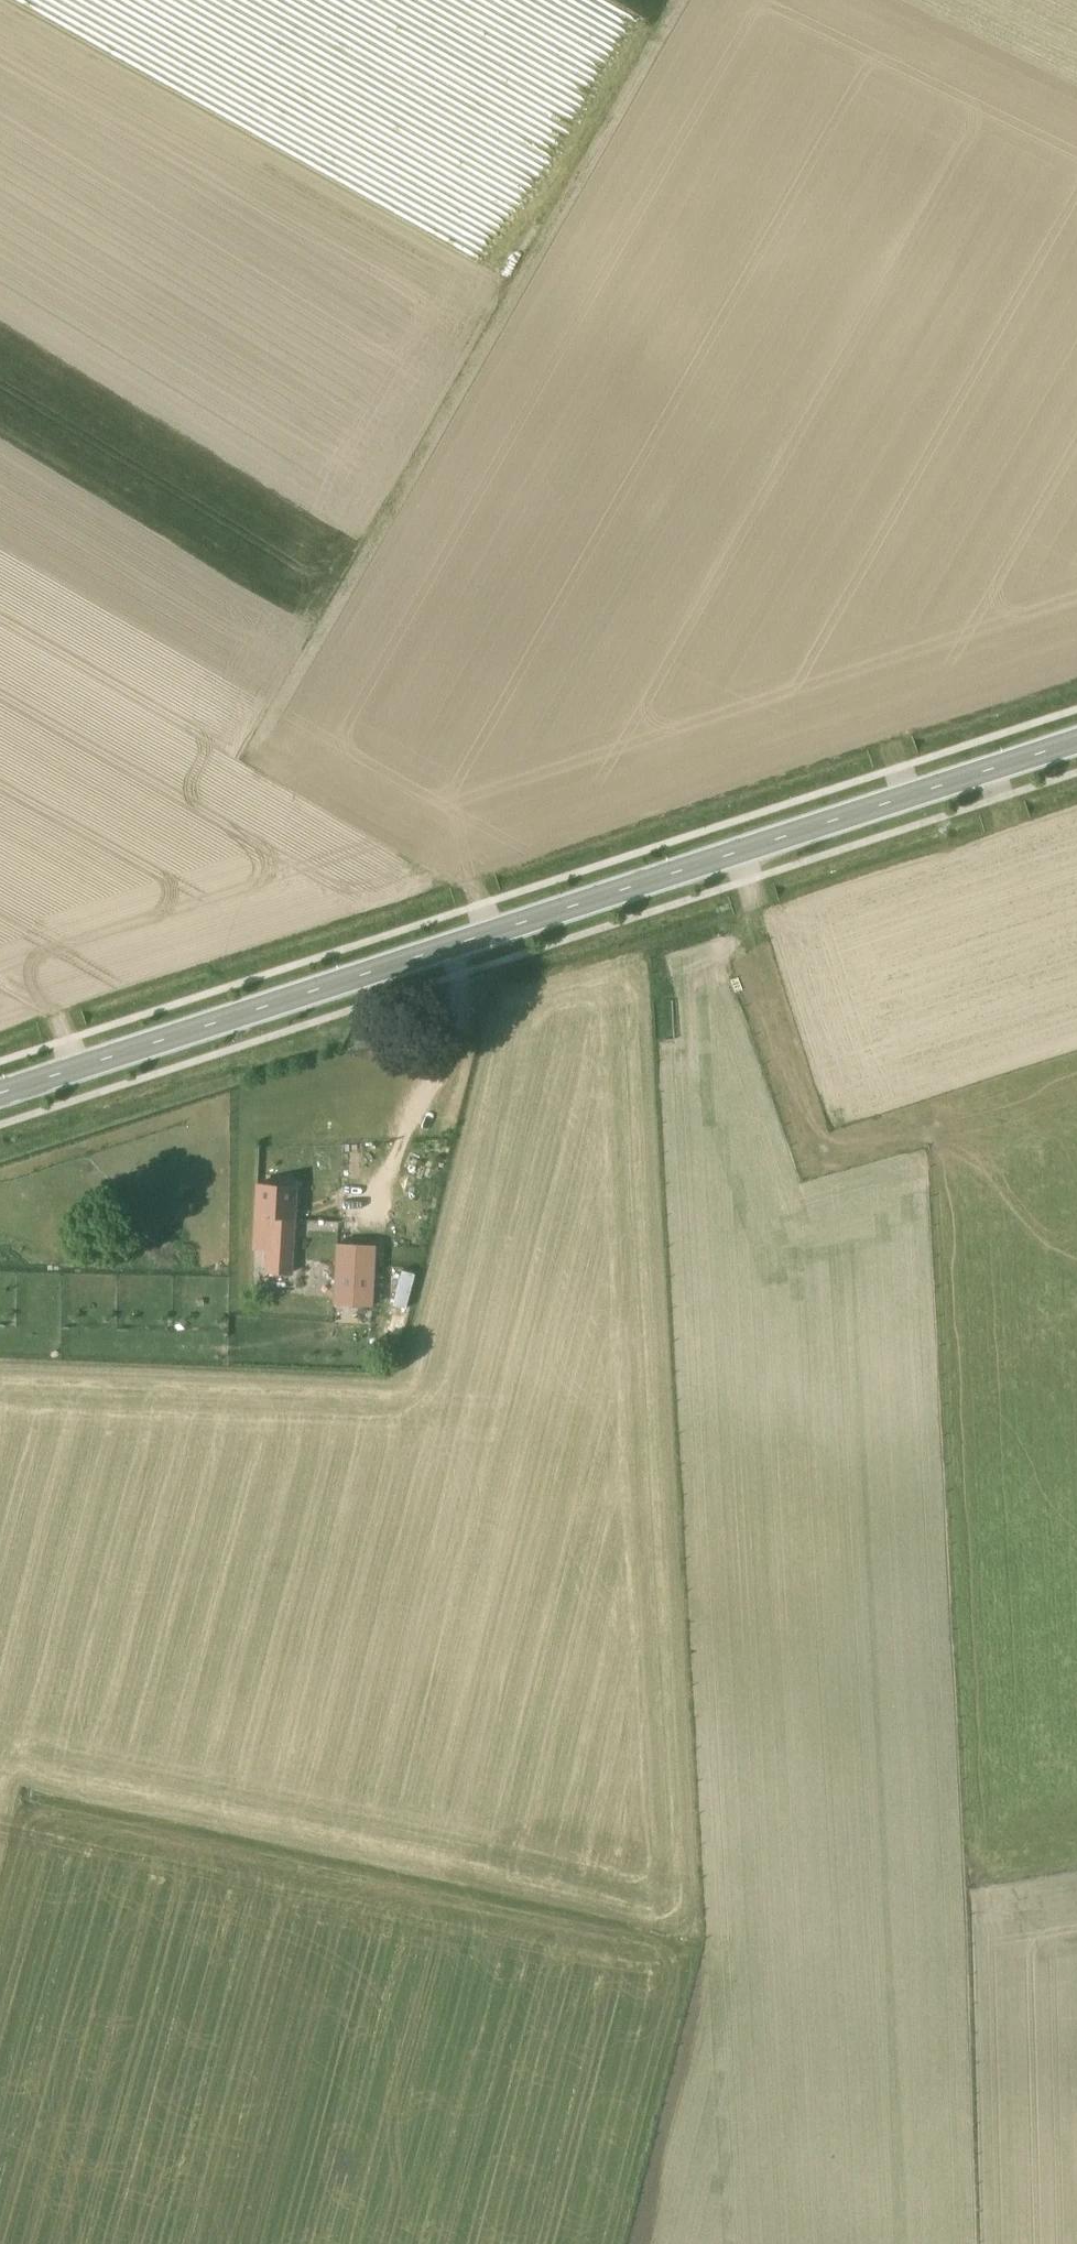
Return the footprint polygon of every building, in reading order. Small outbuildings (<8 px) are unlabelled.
[(290,1274),(295,1187),(255,1185),(251,1250),(265,1251),(264,1272),(290,1274)] [(373,1247),(335,1245),(332,1304),(370,1306),(373,1247)]
